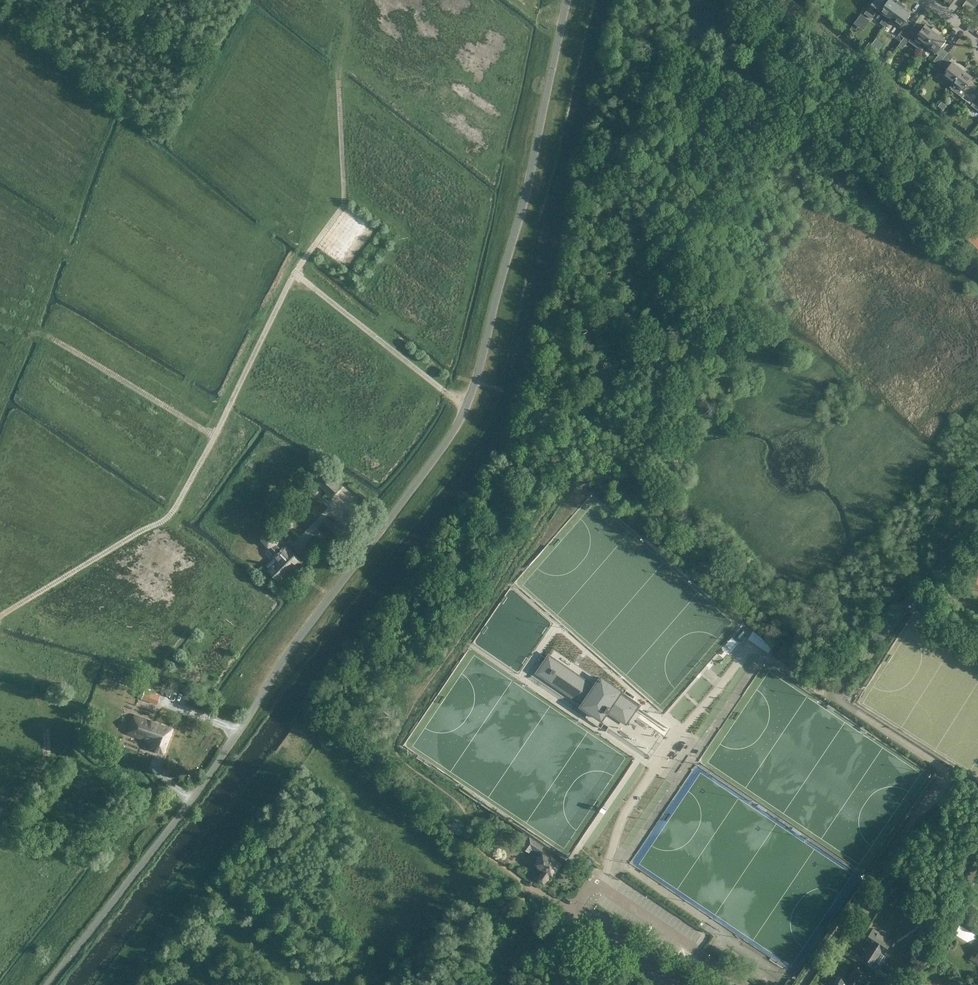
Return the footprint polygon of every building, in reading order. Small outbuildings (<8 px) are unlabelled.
[(882,4),(877,0),(875,0),(864,14),(871,19),(878,10),(885,16),(880,23),(885,27),(890,20),(902,4),(898,1),(896,3),(892,0),(885,0),(882,4)] [(902,4),(890,20),(903,29),(899,34),(904,38),(913,27),(905,21),(910,14),(904,9),(906,7),(902,4)] [(920,32),(913,27),(904,38),(909,42),(913,37),(925,46),(937,30),(934,27),(932,30),(926,25),(920,32)] [(939,65),(948,53),(940,47),(946,40),(939,35),(941,33),(937,30),(925,46),(938,56),(934,61),(939,65)] [(948,53),(939,65),(946,70),(943,75),(953,83),(965,67),(961,64),(960,65),(952,58),(953,57),(948,53)] [(965,67),(953,83),(949,87),(950,88),(950,89),(966,101),(977,86),(970,81),(973,77),(967,73),(968,70),(965,67)] [(975,89),(966,101),(972,105),(976,100),(977,102),(977,92),(975,89)] [(316,481),(332,495),(340,487),(324,472),(316,481)] [(321,526),(335,539),(343,531),(328,518),(321,526)] [(263,539),(269,546),(270,545),(279,554),(275,557),(279,561),(275,564),(274,564),(272,566),(273,566),(270,570),(280,580),(301,560),(295,555),(298,552),(289,543),(283,549),(276,543),(277,542),(276,533),(267,531),(263,539)] [(550,653),(537,673),(584,705),(583,706),(606,721),(612,712),(629,724),(642,705),(626,694),(629,690),(603,673),(596,683),(550,653)] [(136,707),(158,715),(163,703),(143,696),(142,698),(138,697),(135,704),(137,705),(136,707)] [(163,753),(172,729),(156,723),(134,715),(128,733),(147,740),(146,743),(151,744),(149,748),(163,753)] [(82,794),(81,795),(60,826),(76,837),(97,805),(82,794)] [(539,853),(544,846),(530,837),(526,843),(523,847),(530,852),(532,849),(539,853)] [(550,874),(553,869),(556,871),(561,864),(545,854),(537,866),(544,870),(539,878),(543,881),(548,873),(550,874)] [(879,910),(889,895),(882,890),(872,906),(879,910)] [(949,907),(943,917),(953,924),(959,914),(949,907)] [(884,952),(891,941),(886,937),(886,936),(886,935),(886,933),(886,932),(886,931),(885,931),(884,930),(883,930),(883,929),(882,929),(882,930),(881,930),(879,930),(878,931),(877,932),(873,929),(865,940),(872,944),(871,946),(870,946),(863,956),(874,963),(881,951),(884,952)] [(866,974),(856,968),(850,976),(851,977),(849,980),(843,976),(842,977),(841,976),(840,976),(838,976),(837,977),(834,982),(834,984),(860,984),(866,974)]
